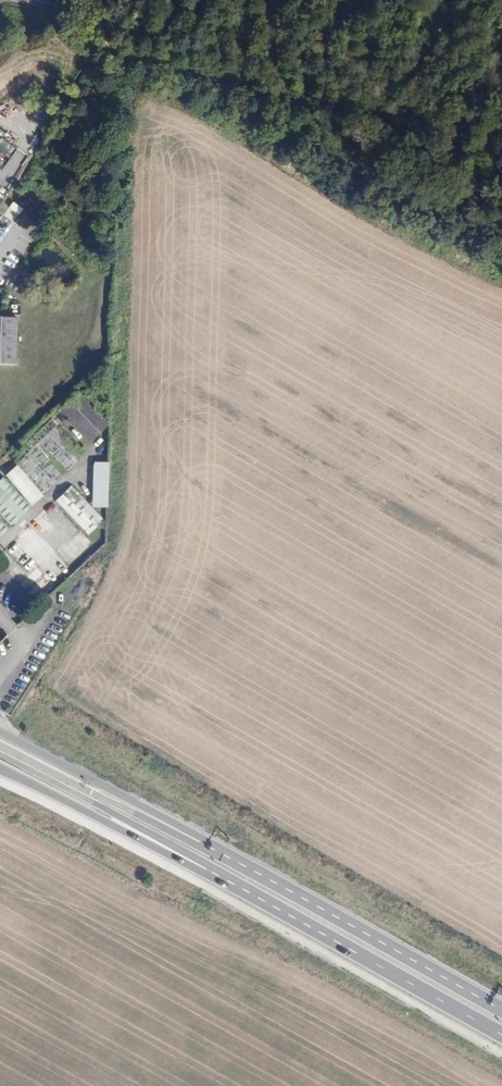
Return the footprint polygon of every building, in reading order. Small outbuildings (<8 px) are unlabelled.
[(1,163),(11,152),(0,142),(0,162),(1,163)] [(79,391),(62,407),(91,438),(108,422),(79,391)] [(58,423),(52,416),(12,455),(18,461),(37,444),(41,440),(58,423)] [(58,423),(41,440),(69,469),(86,453),(58,423)] [(37,444),(18,461),(46,491),(64,474),(37,444)] [(0,479),(0,497),(18,518),(34,502),(7,472),(0,479)] [(73,484),(55,501),(87,535),(105,518),(73,484)] [(23,547),(14,552),(32,582),(41,576),(23,547)] [(9,565),(14,561),(5,551),(0,555),(9,565)]
